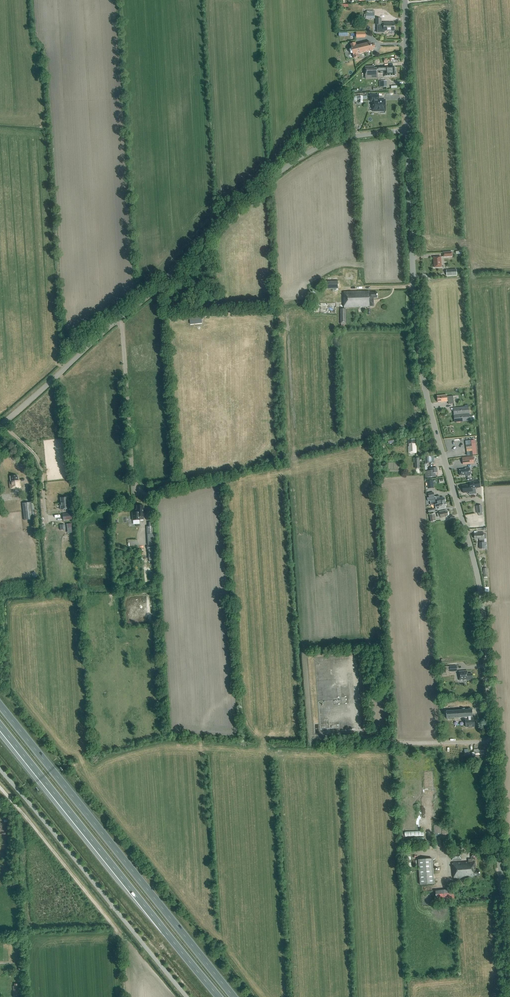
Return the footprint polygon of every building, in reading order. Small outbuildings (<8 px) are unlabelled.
[(382,22),(382,25),(377,25),(377,33),(384,33),(384,32),(395,31),(394,23),(390,23),(390,22),(382,22)] [(352,49),(351,49),(350,50),(351,53),(352,54),(353,54),(354,59),(359,57),(358,54),(373,51),(372,49),(375,48),(375,45),(372,45),(371,43),(356,46),(356,43),(351,44),(352,49)] [(379,68),(365,69),(365,79),(378,79),(378,74),(379,74),(378,72),(385,72),(385,77),(395,76),(395,75),(396,74),(396,72),(395,72),(395,66),(385,67),(379,67),(379,68)] [(384,109),(384,101),(377,101),(377,96),(370,96),(370,101),(372,101),(372,111),(380,111),(380,109),(384,109)] [(339,289),(338,281),(326,281),(326,289),(339,289)] [(343,292),(344,308),(367,307),(367,314),(371,314),(371,309),(370,309),(370,306),(373,306),(373,298),(377,298),(377,293),(369,293),(369,292),(343,292)] [(454,404),(453,397),(447,397),(447,396),(437,396),(438,403),(448,402),(448,405),(454,404)] [(468,407),(465,408),(453,409),(454,422),(470,421),(469,416),(468,407)] [(416,453),(416,446),(415,446),(415,444),(416,444),(416,440),(408,440),(408,445),(408,447),(408,454),(416,453)] [(472,451),(467,452),(467,456),(473,455),(477,454),(476,443),(473,444),(472,444),(472,441),(468,441),(469,444),(472,444),(472,451)] [(430,471),(425,471),(426,478),(436,477),(435,473),(437,473),(437,468),(430,469),(430,471)] [(471,476),(470,468),(465,469),(465,470),(459,471),(460,476),(464,475),(464,477),(471,476)] [(9,482),(10,489),(20,488),(19,485),(19,482),(19,481),(18,481),(18,476),(10,477),(10,482),(9,482)] [(470,485),(462,486),(463,493),(470,492),(470,494),(475,493),(474,488),(480,487),(479,481),(469,482),(470,485)] [(429,498),(427,498),(428,502),(430,501),(431,505),(431,506),(435,505),(437,504),(446,502),(445,498),(443,499),(443,497),(440,498),(440,496),(436,497),(434,497),(434,493),(428,494),(429,498)] [(60,498),(61,502),(60,502),(61,510),(69,509),(68,501),(67,502),(66,498),(60,498)] [(32,511),(31,502),(22,503),(24,521),(35,519),(34,510),(32,511)] [(140,520),(143,520),(143,517),(144,517),(143,506),(137,506),(137,513),(136,513),(132,513),(132,521),(140,520)] [(480,549),(484,549),(484,533),(477,533),(477,534),(474,534),(474,539),(479,539),(479,540),(481,540),(481,543),(480,543),(480,549)] [(468,674),(467,671),(458,671),(459,681),(471,680),(471,679),(473,679),(472,674),(468,674)] [(465,718),(473,717),(472,709),(465,710),(465,708),(462,708),(462,710),(446,711),(447,718),(465,717),(465,718)] [(473,718),(473,717),(465,718),(466,727),(475,727),(474,718),(473,718)] [(411,872),(410,854),(402,854),(403,873),(411,872)] [(480,876),(480,870),(476,871),(475,862),(473,862),(473,860),(474,860),(474,856),(473,857),(473,856),(471,856),(471,857),(471,859),(468,859),(468,862),(453,863),(454,879),(473,878),(473,876),(480,876)] [(434,884),(432,858),(418,859),(418,860),(419,868),(420,885),(434,884)] [(454,902),(453,889),(436,891),(437,904),(454,902)]
